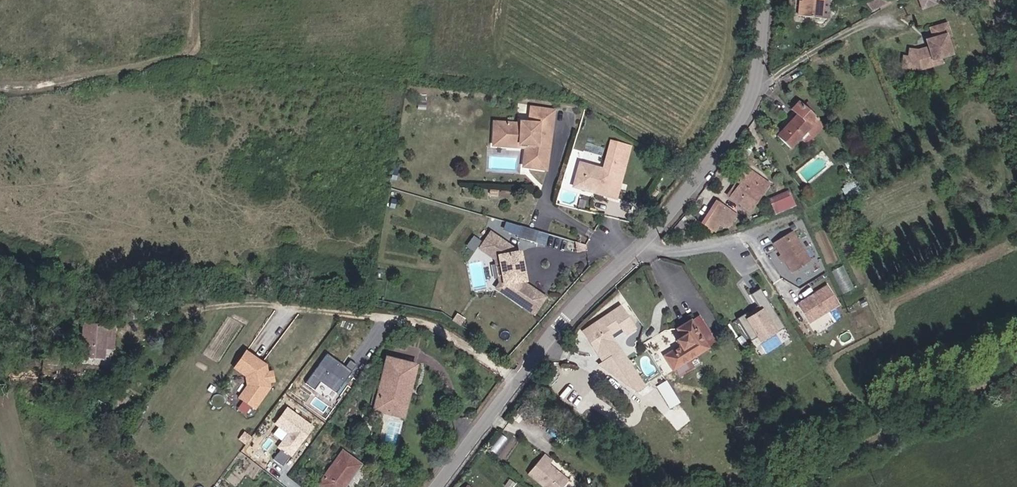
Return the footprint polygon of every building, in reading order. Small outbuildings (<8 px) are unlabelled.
[(794,14),(813,18),(814,17),(821,18),(824,1),(817,0),(797,0),(794,14)] [(941,58),(955,53),(948,35),(951,34),(947,24),(934,29),(937,38),(929,40),(928,48),(923,49),(931,64),(941,60),(941,58)] [(925,66),(931,64),(923,49),(910,54),(899,51),(894,55),(899,61),(925,66)] [(775,137),(788,149),(817,121),(801,103),(792,111),(796,116),(775,137)] [(551,170),(558,111),(535,109),(534,124),(526,124),(525,125),(500,123),(498,142),(535,145),(532,168),(551,170)] [(603,169),(614,172),(622,142),(601,137),(594,165),(570,161),(564,183),(588,188),(586,195),(596,197),(603,169)] [(535,145),(498,142),(498,145),(531,148),(529,167),(532,168),(535,145)] [(596,197),(607,199),(614,172),(603,169),(596,197)] [(747,214),(764,191),(755,186),(759,180),(754,177),(745,170),(733,185),(738,190),(729,201),(747,214)] [(764,191),(767,186),(759,180),(755,186),(764,191)] [(562,190),(586,195),(588,188),(564,183),(562,190)] [(724,198),(729,201),(738,190),(733,185),(724,198)] [(790,190),(769,196),(773,212),(795,206),(790,190)] [(711,231),(725,211),(713,202),(699,223),(711,231)] [(506,221),(503,231),(547,243),(549,233),(506,221)] [(507,244),(482,230),(474,242),(491,252),(497,279),(492,286),(529,308),(539,292),(513,277),(513,276),(517,275),(511,247),(507,248),(507,244)] [(810,261),(791,231),(773,242),(792,272),(810,261)] [(491,252),(474,242),(473,245),(488,254),(493,279),(490,284),(492,286),(497,279),(491,252)] [(833,270),(845,292),(856,287),(844,264),(833,270)] [(809,322),(839,303),(827,285),(815,293),(814,295),(812,296),(810,296),(797,304),(809,322)] [(780,319),(762,291),(752,297),(763,314),(750,322),(746,317),(739,322),(753,344),(760,339),(774,330),(771,325),(780,319)] [(638,328),(622,303),(581,331),(627,398),(647,385),(612,334),(621,328),(626,336),(638,328)] [(784,327),(780,319),(771,325),(774,330),(760,339),(761,342),(784,327)] [(672,369),(707,347),(690,320),(677,329),(681,336),(674,341),(677,345),(679,349),(665,358),(672,369)] [(112,348),(113,327),(82,324),(80,343),(72,342),(71,354),(80,355),(80,356),(102,358),(103,348),(112,348)] [(662,354),(665,358),(679,349),(677,345),(662,354)] [(261,371),(260,367),(261,365),(260,359),(244,347),(234,361),(243,367),(245,376),(238,386),(251,395),(263,378),(262,372),(261,371)] [(352,372),(327,354),(307,381),(317,387),(322,380),(338,391),(352,372)] [(378,386),(383,387),(389,359),(384,358),(378,386)] [(389,359),(383,387),(378,386),(374,406),(386,409),(385,415),(400,418),(404,403),(407,389),(411,390),(416,365),(389,359)] [(407,389),(404,403),(400,418),(404,419),(411,390),(407,389)] [(316,426),(288,406),(275,425),(286,432),(277,445),(294,457),(316,426)] [(372,412),(385,415),(386,409),(374,406),(372,412)] [(342,481),(356,461),(339,449),(315,482),(321,486),(342,486),(344,483),(342,481)] [(568,476),(561,471),(560,473),(553,468),(554,466),(546,461),(549,457),(540,451),(525,473),(544,486),(560,486),(568,476)]
